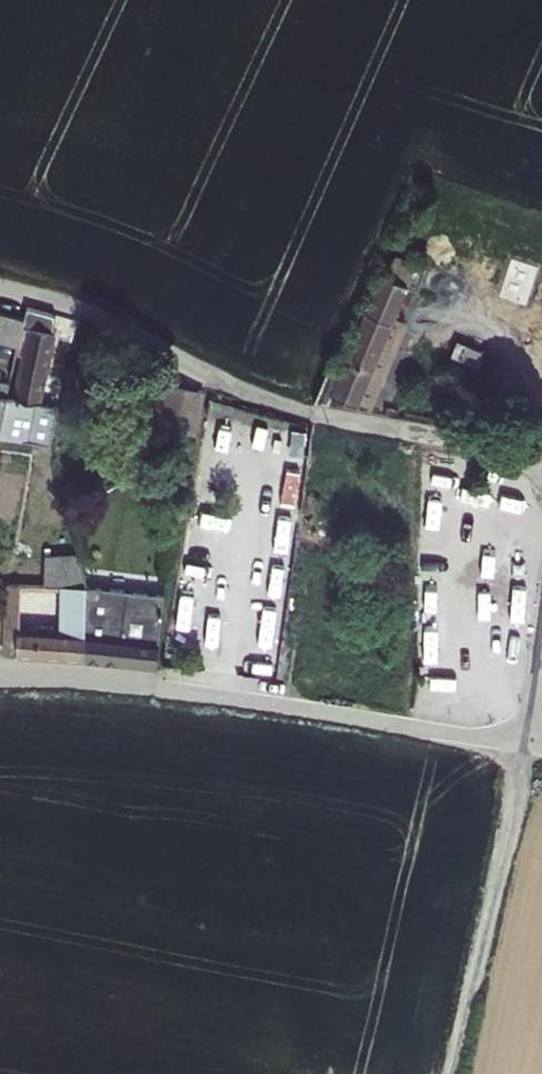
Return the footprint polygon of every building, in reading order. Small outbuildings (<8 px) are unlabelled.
[(344,370),(331,365),(315,404),(329,406),(332,398),(345,403),(359,408),(396,320),(409,288),(418,292),(427,271),(396,258),(387,279),(383,277),(344,370)] [(22,336),(27,307),(0,299),(0,330),(22,336)] [(12,392),(5,431),(37,439),(60,317),(27,307),(22,336),(12,392)] [(410,325),(396,320),(359,408),(372,414),(410,325)] [(476,369),(483,353),(459,344),(453,359),(476,369)] [(5,431),(12,392),(0,390),(0,430),(5,431)] [(7,584),(7,653),(88,652),(93,581),(7,584)] [(93,581),(88,652),(158,657),(173,583),(93,581)]
